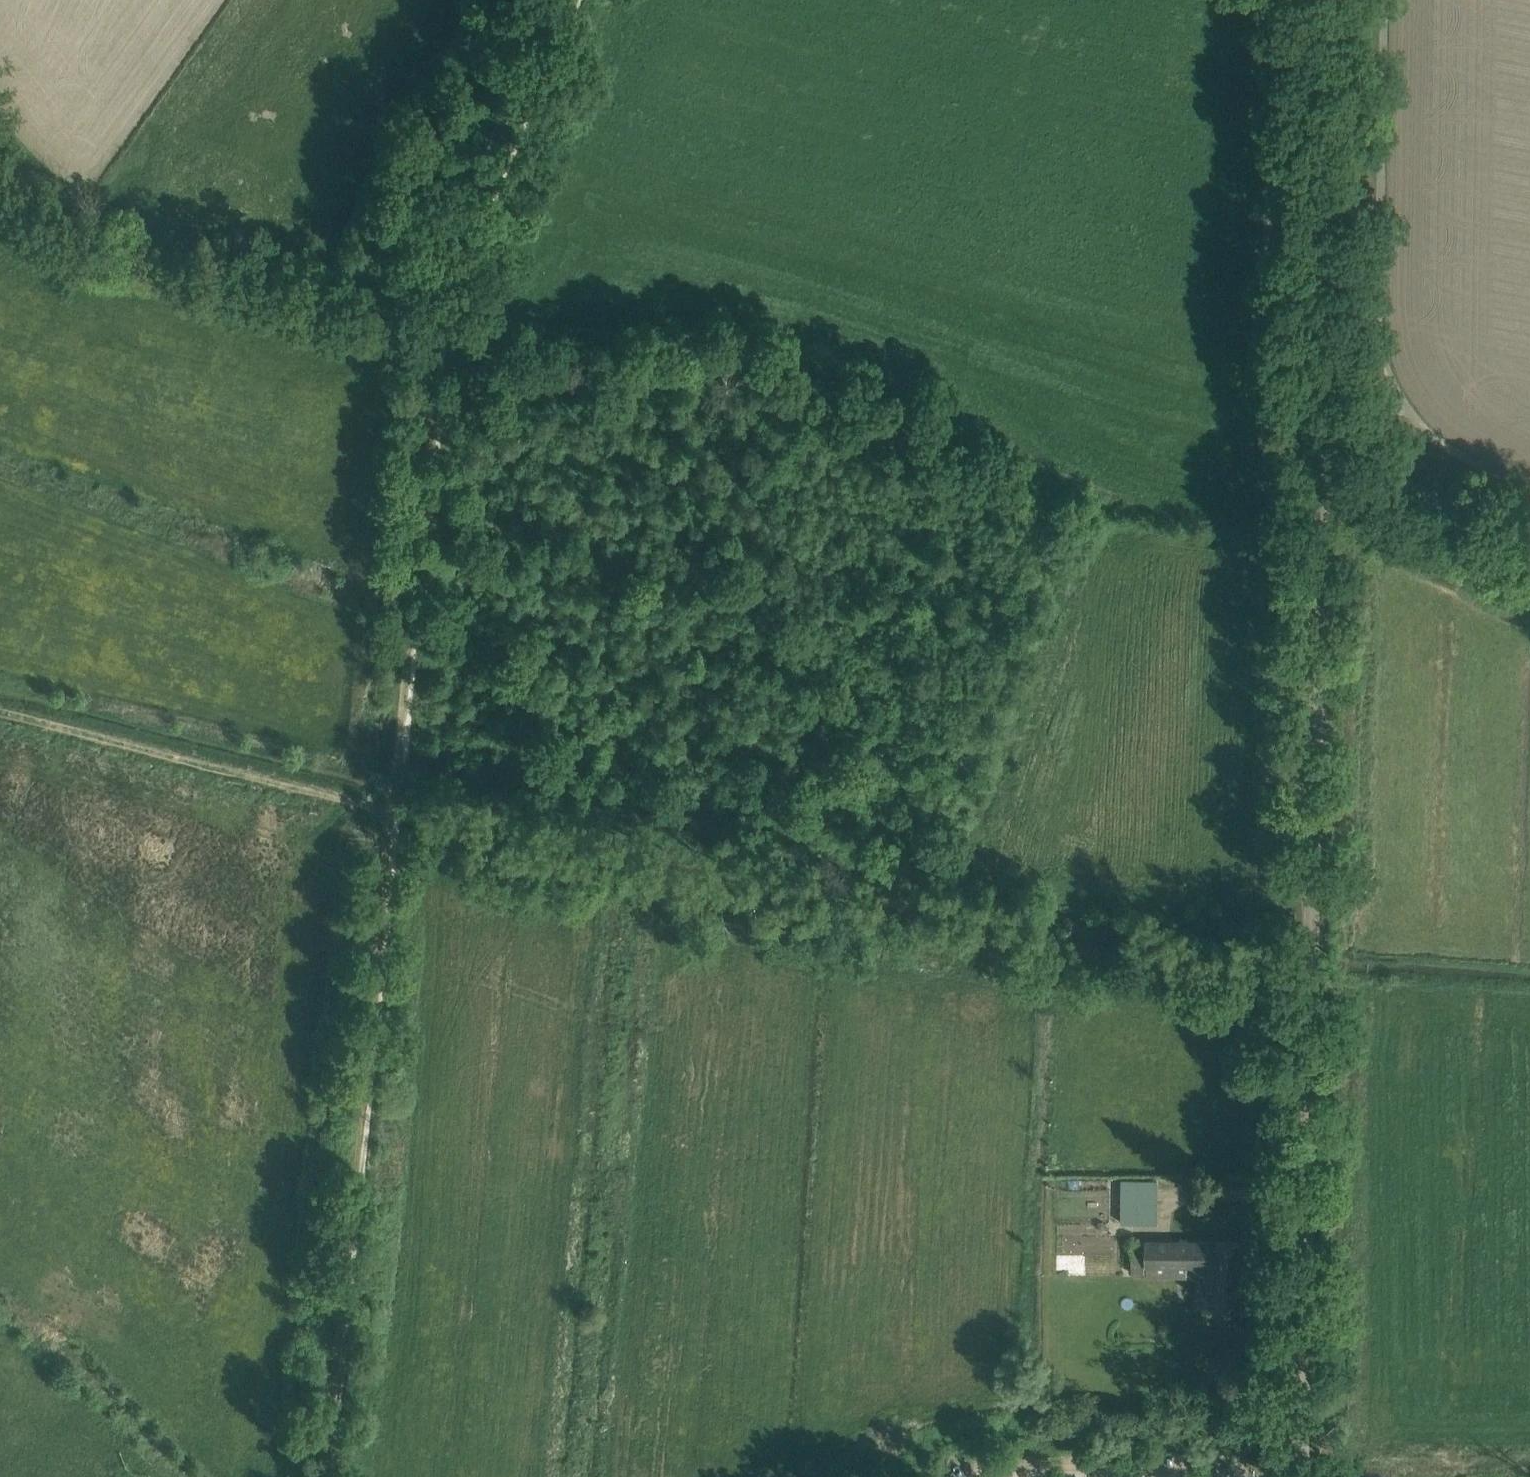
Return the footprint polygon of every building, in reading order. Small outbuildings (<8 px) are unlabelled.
[(1116,1221),(1154,1221),(1154,1177),(1117,1177),(1116,1221)] [(1150,1241),(1149,1278),(1202,1279),(1201,1305),(1241,1306),(1241,1242),(1150,1241)]
